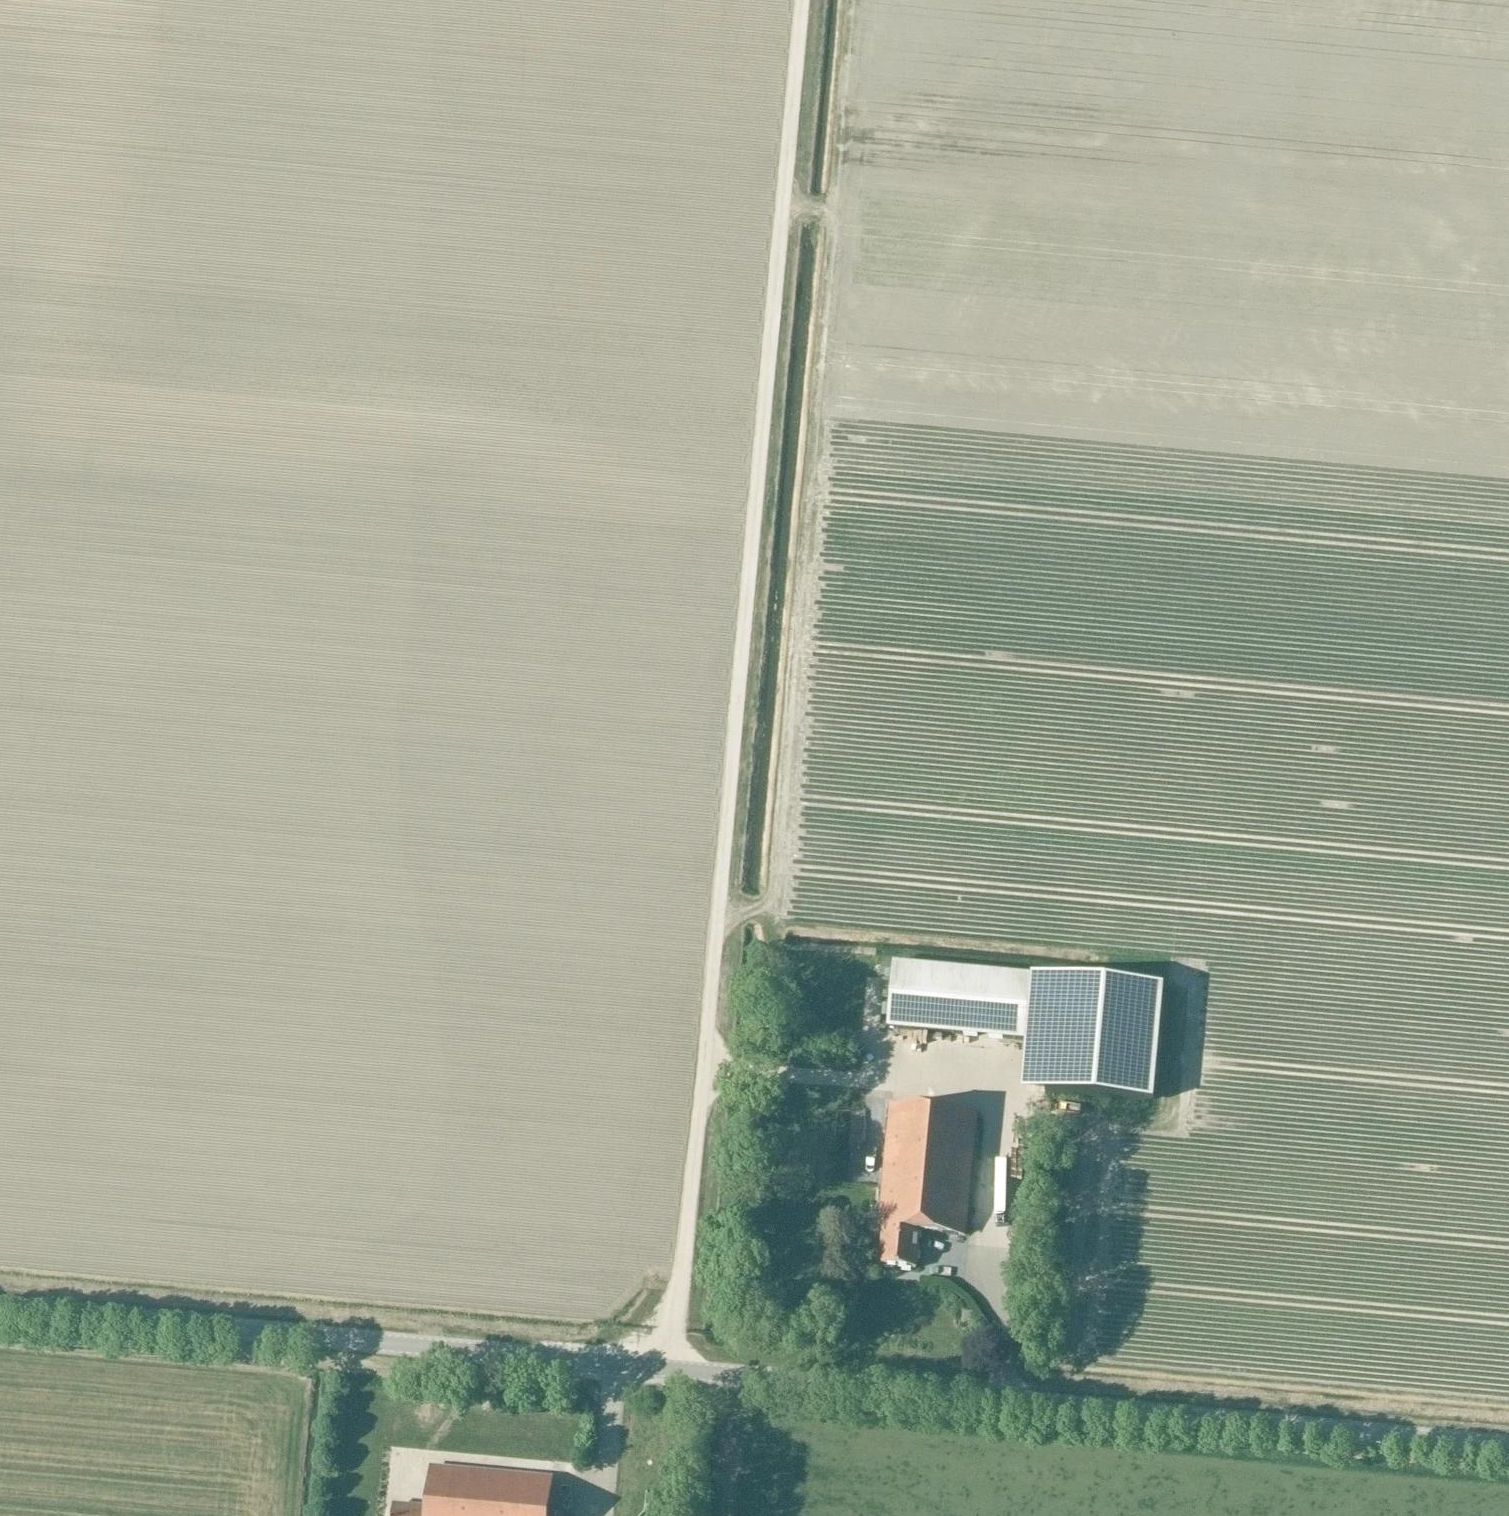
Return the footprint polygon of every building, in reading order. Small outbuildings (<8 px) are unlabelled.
[(887,1030),(1027,1044),(1033,978),(894,965),(887,1030)] [(1033,978),(1027,1044),(1023,1089),(1146,1100),(1156,988),(1033,977),(1033,978)] [(965,1236),(977,1114),(892,1106),(883,1232),(884,1232),(882,1265),(916,1269),(919,1229),(965,1236)] [(850,1137),(850,1146),(863,1147),(863,1138),(850,1137)] [(553,1478),(433,1465),(431,1509),(394,1508),(393,1515),(549,1515),(553,1478)]
